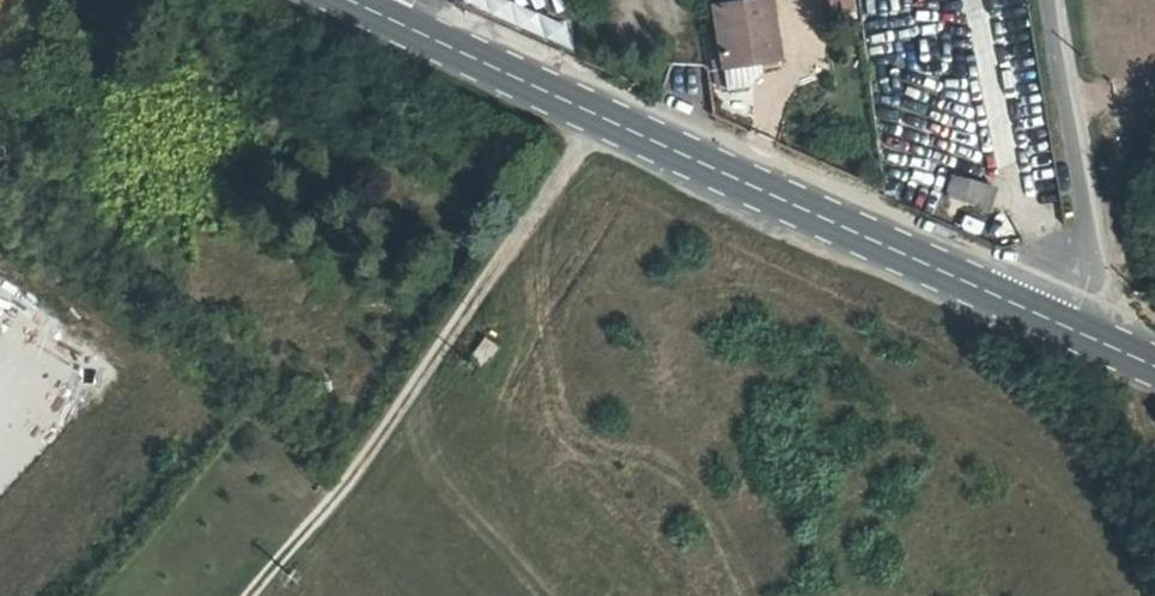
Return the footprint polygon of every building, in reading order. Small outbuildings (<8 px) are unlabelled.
[(731,58),(790,51),(783,0),(724,0),(731,58)] [(754,79),(752,65),(723,68),(725,83),(754,79)] [(964,175),(958,195),(1005,208),(1012,189),(964,175)] [(474,366),(492,378),(508,354),(491,342),(474,366)]
